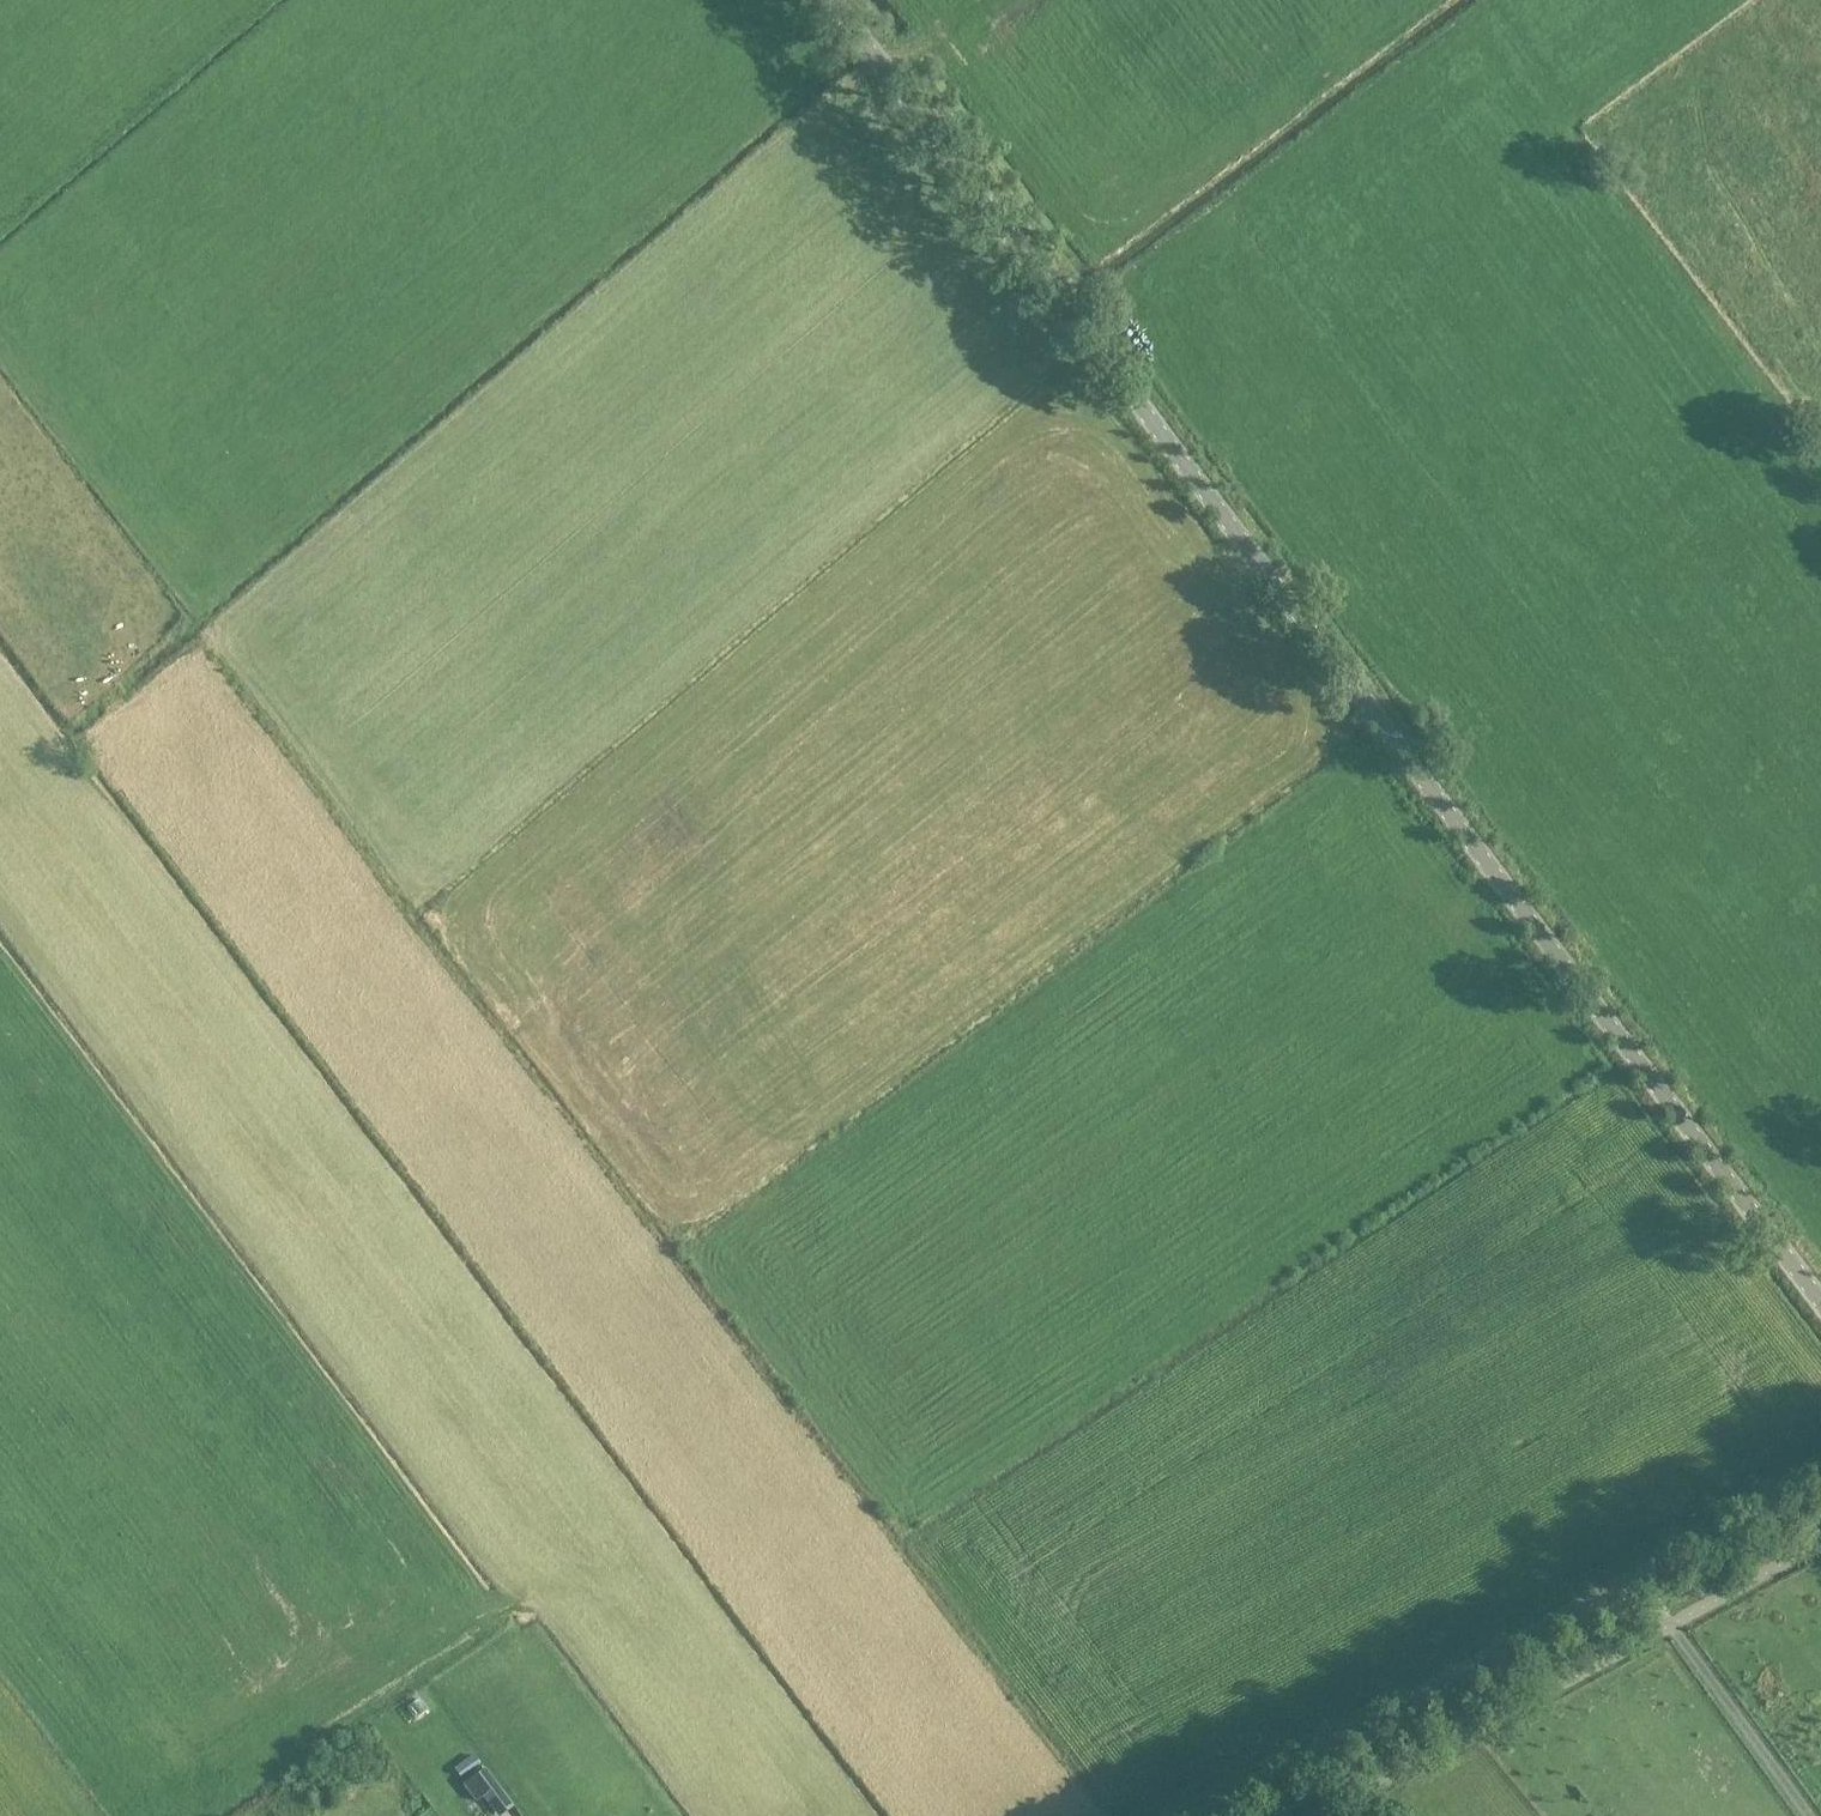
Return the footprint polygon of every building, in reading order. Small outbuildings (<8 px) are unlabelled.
[(513,1805),(487,1770),(465,1787),(477,1803),(484,1798),(498,1815),(513,1805)]
